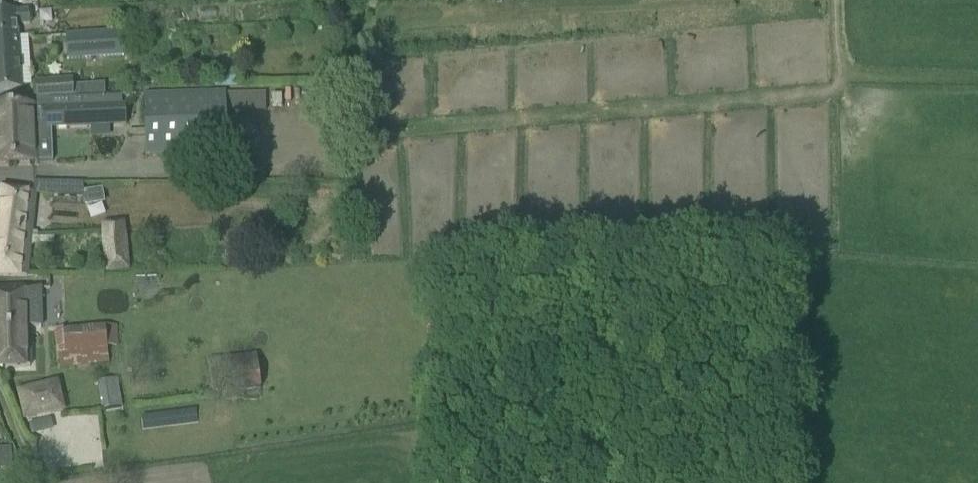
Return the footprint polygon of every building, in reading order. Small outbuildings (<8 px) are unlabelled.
[(16,26),(30,25),(29,10),(15,11),(0,11),(0,37),(17,36),(16,26)] [(121,31),(65,34),(67,59),(123,56),(121,31)] [(17,36),(0,37),(0,92),(21,89),(17,36)] [(36,100),(47,99),(81,97),(81,85),(72,85),(72,79),(34,82),(36,100)] [(224,93),(144,95),(145,156),(225,153),(224,93)] [(51,127),(51,126),(109,124),(108,97),(35,101),(36,107),(0,109),(0,129),(51,127)] [(51,127),(0,129),(0,163),(37,162),(35,133),(51,132),(51,127)] [(82,183),(32,181),(32,193),(34,193),(48,195),(84,196),(85,201),(101,199),(100,188),(83,191),(82,183)] [(30,237),(34,193),(32,193),(0,189),(0,233),(30,237)] [(101,223),(105,273),(130,270),(125,221),(101,223)] [(0,233),(0,278),(5,278),(16,276),(26,277),(30,237),(0,233)] [(40,288),(0,289),(0,367),(30,367),(29,327),(41,327),(40,288)] [(120,325),(56,328),(58,357),(109,355),(109,349),(121,348),(120,325)] [(213,358),(215,393),(258,391),(257,356),(213,358)] [(49,412),(43,386),(19,392),(25,418),(49,412)] [(12,468),(12,464),(10,448),(0,449),(0,469),(12,468)]
